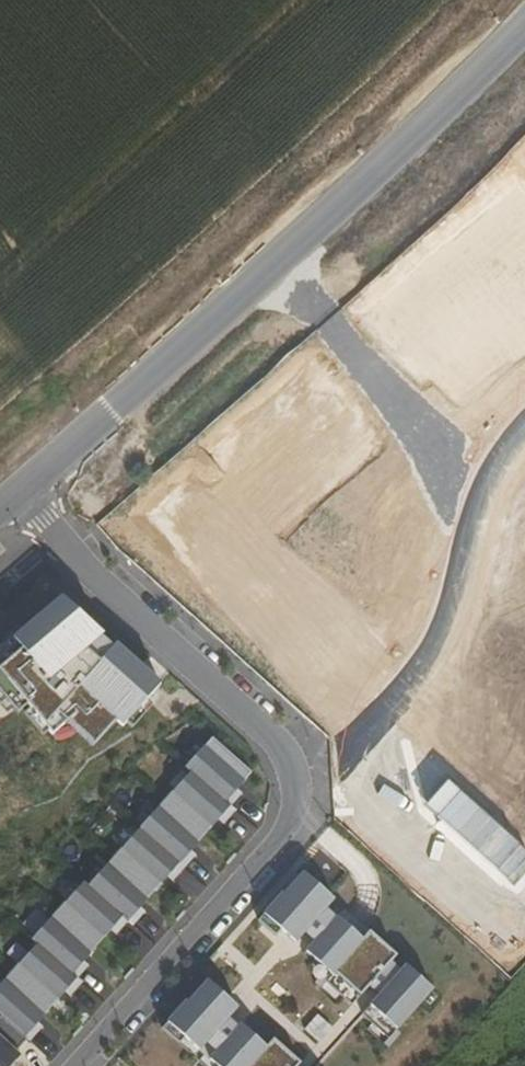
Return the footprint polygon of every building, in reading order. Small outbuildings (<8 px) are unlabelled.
[(153,687),(55,593),(0,649),(0,697),(48,742),(61,728),(89,754),(153,687)] [(201,732),(176,761),(181,765),(156,794),(80,881),(75,876),(24,934),(29,938),(0,971),(0,1019),(19,1036),(22,1038),(33,1025),(28,1021),(59,986),(63,990),(74,978),(69,973),(81,961),(75,957),(104,924),(109,928),(120,916),(125,920),(138,906),(132,901),(158,872),(163,877),(187,850),(182,846),(209,815),(214,819),(227,805),(221,801),(232,788),(227,784),(242,767),(201,732)] [(322,900),(292,874),(255,916),(284,942),(295,930),(306,940),(295,952),(347,997),(356,987),(367,997),(360,1005),(386,1029),(421,989),(395,965),(390,970),(380,961),(384,956),(357,932),(351,940),(314,908),(322,900)] [(193,979),(155,1022),(185,1048),(191,1041),(202,1050),(195,1057),(205,1065),(281,1065),(285,1062),(259,1038),(252,1046),(226,1023),(222,1028),(211,1018),(222,1006),(193,979)] [(0,1019),(0,1065),(12,1053),(8,1049),(19,1036),(0,1019)]
